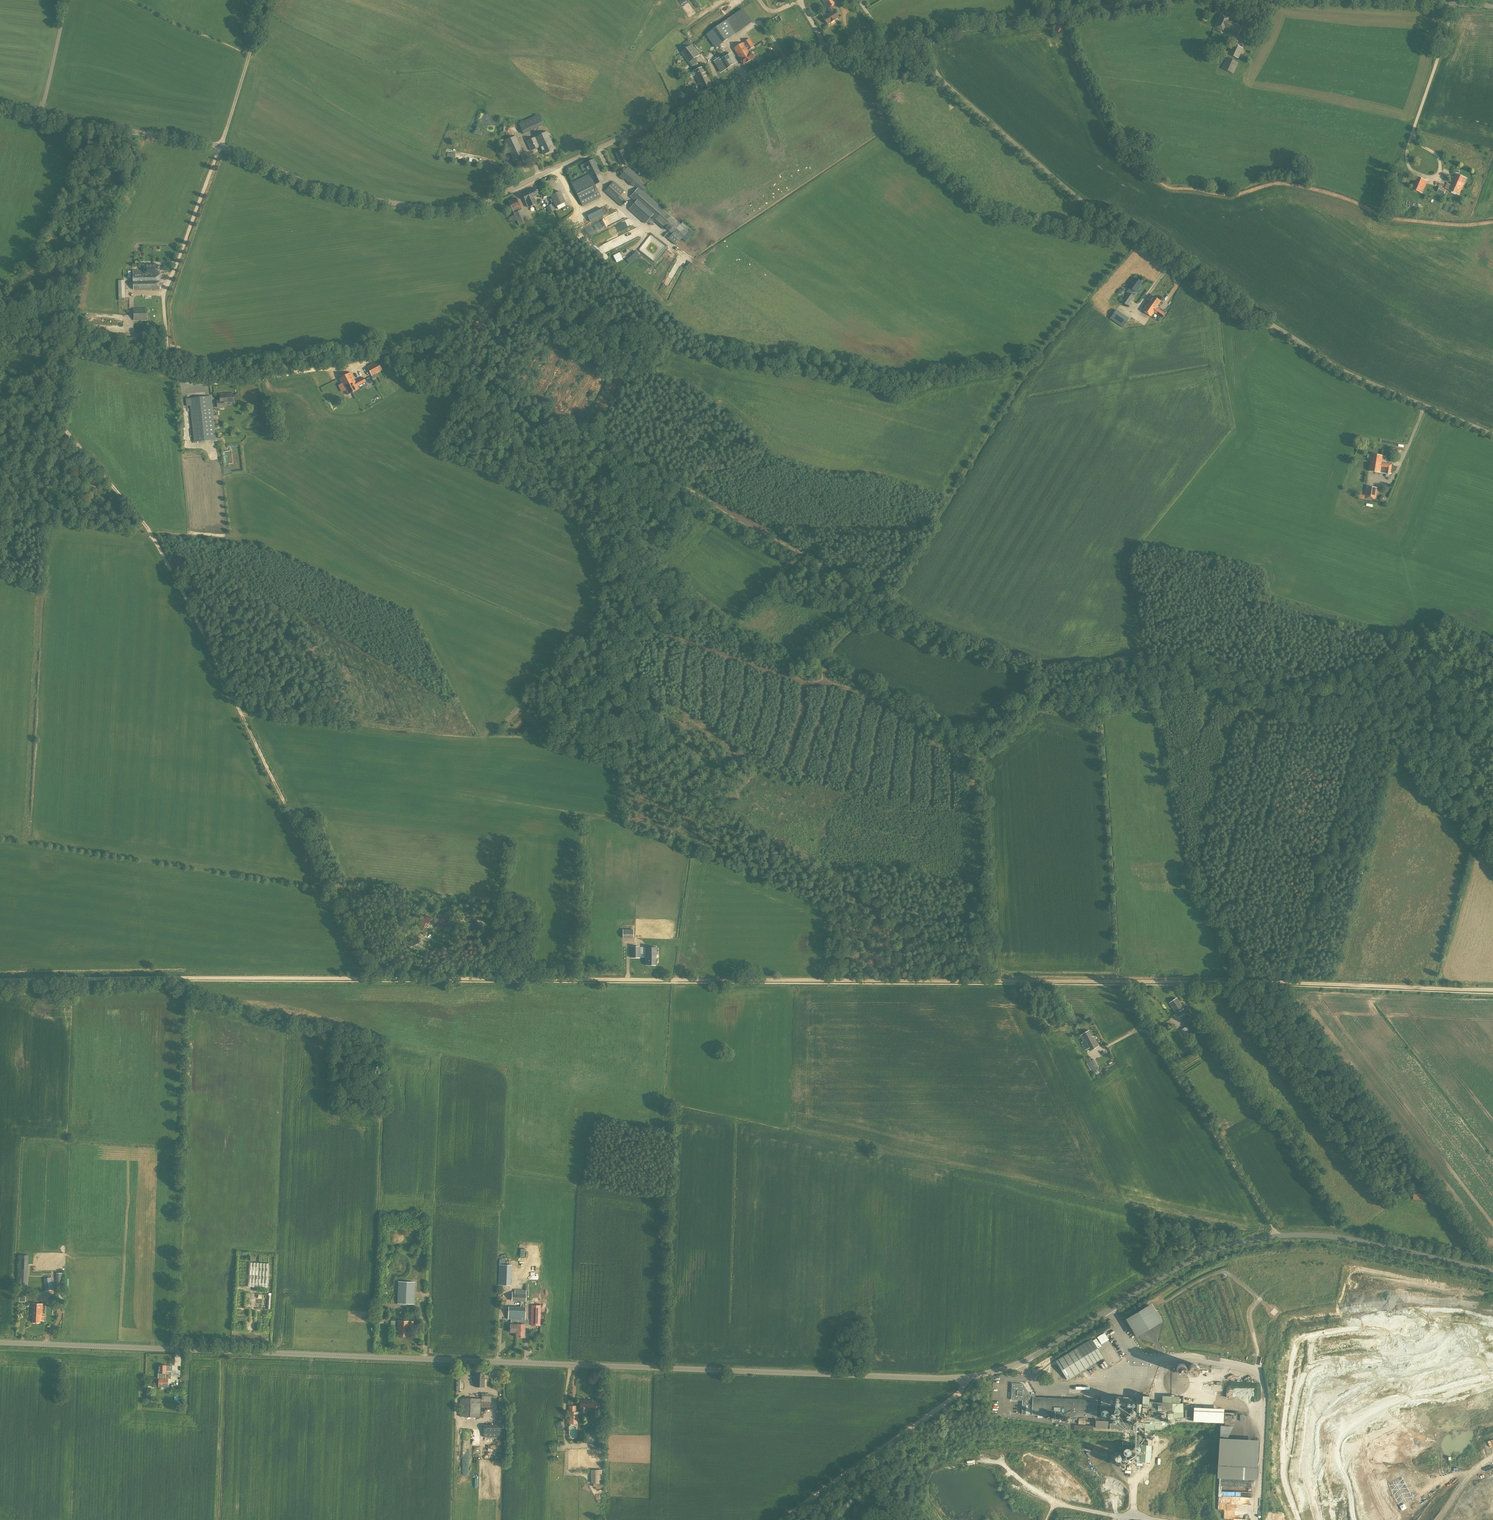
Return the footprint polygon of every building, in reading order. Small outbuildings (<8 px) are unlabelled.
[(830,13),(827,15),(825,12),(821,15),(828,25),(839,17),(834,10),(832,6),(837,3),(838,5),(846,0),(822,0),(830,13)] [(752,22),(743,9),(706,35),(715,48),(752,22)] [(779,15),(772,19),(776,24),(782,20),(779,15)] [(1216,28),(1223,31),(1223,30),(1238,37),(1243,25),(1229,18),(1222,15),(1216,28)] [(689,31),(686,33),(684,31),(681,33),(688,40),(693,35),(689,31)] [(740,59),(743,65),(755,58),(751,52),(750,52),(749,50),(754,47),(750,39),(734,48),(740,59)] [(678,55),(684,63),(687,60),(689,63),(690,64),(692,63),(691,61),(700,55),(692,44),(691,45),(689,42),(683,47),(685,50),(678,55)] [(1232,43),(1228,54),(1238,59),(1243,48),(1232,43)] [(1210,50),(1225,57),(1228,52),(1212,45),(1210,50)] [(727,69),(733,65),(728,56),(722,59),(722,60),(727,68),(727,69)] [(722,60),(722,59),(721,57),(714,61),(720,72),(727,68),(722,60)] [(1238,63),(1226,57),(1221,68),(1233,74),(1238,63)] [(692,77),(695,75),(698,80),(700,84),(708,80),(709,81),(710,80),(708,75),(704,67),(694,72),(690,73),(692,77)] [(714,87),(710,80),(709,81),(708,80),(700,84),(703,92),(714,87)] [(518,123),(523,134),(544,125),(539,114),(518,123)] [(483,131),(476,129),(474,134),(481,137),(483,131)] [(547,132),(526,141),(531,151),(539,147),(543,155),(555,149),(547,132)] [(524,154),(516,136),(504,141),(513,160),(524,154)] [(623,149),(615,153),(621,165),(629,161),(623,149)] [(508,157),(507,158),(502,150),(499,152),(508,169),(513,166),(508,157)] [(571,183),(582,206),(601,197),(595,185),(604,181),(593,159),(584,164),(589,174),(571,183)] [(634,186),(638,189),(630,197),(636,202),(629,210),(645,224),(652,216),(672,234),(673,232),(681,239),(690,229),(682,222),(680,224),(643,191),(646,186),(641,181),(642,180),(641,179),(635,173),(637,171),(633,167),(631,170),(628,167),(619,177),(623,180),(625,179),(634,187),(634,186)] [(1405,182),(1407,173),(1400,171),(1398,181),(1405,182)] [(1448,190),(1459,194),(1466,178),(1456,173),(1448,190)] [(1411,188),(1422,193),(1427,181),(1416,176),(1411,188)] [(604,192),(621,207),(626,201),(620,196),(624,191),(613,181),(604,192)] [(535,188),(528,191),(530,196),(528,197),(531,202),(532,201),(534,205),(537,204),(534,197),(538,195),(535,188)] [(530,196),(528,191),(522,194),(528,208),(534,205),(532,201),(531,202),(528,197),(530,196)] [(550,196),(556,207),(565,202),(560,191),(550,196)] [(508,201),(514,215),(510,217),(512,222),(516,220),(519,225),(527,221),(516,197),(508,201)] [(554,210),(552,204),(546,206),(549,213),(554,210)] [(586,214),(590,221),(604,214),(601,207),(586,214)] [(629,263),(639,254),(635,250),(626,260),(629,263)] [(160,265),(143,265),(143,271),(133,271),(133,290),(160,289),(160,265)] [(1127,292),(1128,293),(1122,302),(1127,306),(1134,296),(1131,294),(1134,291),(1136,292),(1140,287),(1139,286),(1142,282),(1135,278),(1128,287),(1130,288),(1127,292)] [(1148,302),(1147,302),(1142,310),(1151,316),(1154,312),(1162,318),(1165,313),(1157,308),(1157,307),(1157,306),(1160,301),(1153,296),(1148,302)] [(1106,315),(1118,324),(1124,316),(1112,307),(1106,315)] [(148,308),(134,308),(134,321),(148,320),(148,308)] [(1167,312),(1161,321),(1174,330),(1180,322),(1167,312)] [(141,337),(126,337),(126,346),(141,346),(141,337)] [(377,361),(367,367),(372,376),(382,370),(377,361)] [(350,372),(339,379),(347,395),(359,389),(358,386),(365,382),(363,377),(355,381),(350,372)] [(234,393),(231,394),(219,394),(220,401),(217,401),(217,407),(224,407),(223,403),(234,402),(234,393)] [(189,398),(194,442),(216,440),(211,396),(189,398)] [(204,458),(204,456),(204,454),(204,453),(203,452),(202,451),(201,451),(199,450),(197,451),(195,452),(194,453),(194,454),(194,455),(194,456),(194,458),(195,459),(195,460),(197,461),(198,461),(199,461),(200,461),(201,461),(203,460),(204,459),(204,458)] [(1371,454),(1370,461),(1373,462),(1373,463),(1381,464),(1380,469),(1391,470),(1392,464),(1381,462),(1382,455),(1371,454)] [(1373,462),(1370,461),(1368,471),(1390,474),(1391,470),(1380,469),(1381,464),(1373,463),(1373,462)] [(1364,494),(1359,494),(1358,498),(1375,501),(1378,488),(1366,486),(1364,494)] [(429,927),(432,916),(424,914),(423,920),(420,919),(418,929),(424,930),(425,926),(429,927)] [(448,923),(449,917),(440,917),(440,925),(443,925),(444,923),(448,923)] [(633,929),(623,929),(623,937),(633,938),(633,929)] [(631,946),(631,957),(639,957),(639,954),(640,947),(640,946),(631,946)] [(645,954),(645,958),(646,958),(646,965),(655,965),(655,958),(656,958),(656,947),(645,947),(645,954)] [(1169,1003),(1176,1013),(1178,1017),(1184,1013),(1182,1010),(1183,1008),(1177,998),(1169,1003)] [(1188,1025),(1181,1030),(1186,1039),(1193,1034),(1188,1025)] [(1092,1037),(1089,1030),(1082,1034),(1085,1040),(1081,1042),(1085,1050),(1089,1048),(1090,1050),(1098,1046),(1093,1036),(1092,1037)] [(1091,1057),(1085,1060),(1093,1073),(1098,1070),(1097,1068),(1098,1067),(1093,1059),(1092,1059),(1091,1057)] [(1413,1200),(1425,1200),(1425,1189),(1413,1188),(1413,1200)] [(21,1255),(19,1291),(27,1291),(28,1255),(21,1255)] [(249,1262),(248,1286),(267,1288),(268,1263),(249,1262)] [(498,1277),(511,1277),(511,1265),(504,1265),(499,1265),(498,1277)] [(43,1278),(45,1291),(53,1290),(51,1277),(43,1278)] [(398,1282),(397,1303),(414,1304),(414,1282),(398,1282)] [(511,1300),(514,1300),(514,1301),(526,1301),(526,1290),(515,1289),(515,1291),(511,1290),(511,1300)] [(372,1322),(383,1323),(384,1318),(382,1318),(382,1302),(376,1302),(375,1314),(372,1314),(372,1322)] [(34,1315),(34,1303),(31,1303),(31,1315),(32,1315),(32,1322),(40,1323),(40,1319),(37,1319),(37,1315),(34,1315)] [(43,1304),(34,1303),(34,1315),(37,1315),(37,1319),(40,1319),(40,1316),(42,1316),(43,1304)] [(1126,1319),(1136,1337),(1162,1321),(1151,1304),(1126,1319)] [(531,1305),(531,1325),(540,1325),(541,1305),(531,1305)] [(510,1332),(516,1332),(519,1332),(520,1327),(520,1320),(525,1320),(525,1307),(508,1306),(508,1319),(513,1319),(512,1324),(510,1324),(510,1332)] [(516,1332),(516,1337),(524,1337),(525,1324),(525,1320),(520,1320),(520,1327),(519,1332),(516,1332)] [(398,1321),(398,1327),(398,1335),(408,1335),(408,1328),(413,1328),(413,1321),(398,1321)] [(1116,1332),(1111,1333),(1112,1336),(1109,1337),(1115,1352),(1123,1349),(1116,1332)] [(1092,1338),(1056,1360),(1067,1380),(1103,1357),(1092,1338)] [(1176,1368),(1176,1369),(1176,1370),(1177,1370),(1177,1371),(1177,1372),(1178,1372),(1179,1373),(1180,1373),(1181,1374),(1182,1374),(1183,1373),(1184,1373),(1185,1373),(1185,1372),(1186,1372),(1186,1371),(1186,1370),(1187,1370),(1187,1369),(1187,1368),(1187,1367),(1187,1366),(1186,1366),(1186,1365),(1185,1364),(1184,1363),(1183,1363),(1182,1363),(1181,1363),(1180,1363),(1179,1363),(1179,1364),(1178,1364),(1177,1365),(1177,1366),(1176,1366),(1176,1367),(1176,1368)] [(1189,1371),(1189,1372),(1190,1372),(1190,1373),(1191,1373),(1191,1374),(1192,1374),(1193,1374),(1194,1374),(1195,1374),(1196,1374),(1197,1373),(1198,1373),(1198,1372),(1198,1371),(1199,1371),(1199,1370),(1199,1369),(1199,1368),(1199,1367),(1199,1366),(1198,1366),(1198,1365),(1197,1365),(1197,1364),(1196,1364),(1195,1364),(1194,1363),(1193,1363),(1192,1364),(1191,1364),(1191,1365),(1190,1365),(1189,1366),(1189,1367),(1188,1368),(1188,1369),(1188,1370),(1189,1370),(1189,1371)] [(172,1371),(172,1366),(159,1365),(158,1378),(158,1386),(168,1387),(168,1378),(166,1378),(166,1371),(172,1371)] [(474,1387),(484,1387),(485,1370),(475,1370),(474,1387)] [(1022,1414),(1026,1414),(1042,1415),(1096,1417),(1097,1400),(1088,1399),(1082,1399),(1082,1397),(1079,1397),(1078,1397),(1078,1399),(1069,1399),(1033,1397),(1033,1395),(1030,1395),(1023,1384),(1012,1383),(1011,1400),(1022,1400),(1022,1405),(1022,1414)] [(481,1407),(491,1407),(491,1393),(482,1393),(481,1407)] [(1137,1395),(1137,1397),(1101,1396),(1100,1418),(1140,1420),(1140,1427),(1144,1427),(1144,1430),(1150,1431),(1150,1429),(1152,1429),(1152,1424),(1174,1425),(1174,1421),(1180,1421),(1180,1418),(1183,1417),(1183,1411),(1182,1411),(1183,1403),(1150,1401),(1150,1403),(1149,1403),(1149,1395),(1137,1395)] [(459,1416),(480,1417),(481,1398),(460,1398),(459,1416)] [(591,1409),(597,1409),(597,1408),(599,1409),(600,1407),(600,1405),(599,1403),(597,1403),(591,1403),(592,1400),(580,1400),(580,1407),(581,1407),(581,1412),(585,1412),(585,1408),(591,1408),(591,1409)] [(568,1424),(578,1424),(578,1412),(575,1412),(576,1406),(568,1405),(568,1412),(569,1412),(568,1424)] [(1233,1412),(1225,1412),(1224,1422),(1229,1422),(1229,1418),(1233,1418),(1237,1418),(1237,1412),(1233,1412)] [(1123,1429),(1135,1430),(1136,1423),(1109,1422),(1109,1421),(1096,1420),(1095,1428),(1118,1429),(1123,1430),(1123,1429)] [(483,1437),(501,1436),(501,1424),(482,1425),(483,1437)] [(1258,1439),(1228,1438),(1232,1426),(1220,1425),(1219,1437),(1218,1442),(1216,1477),(1219,1478),(1218,1496),(1251,1497),(1252,1479),(1255,1480),(1256,1477),(1258,1439)] [(597,1442),(595,1442),(595,1445),(597,1445),(597,1449),(603,1449),(603,1436),(603,1426),(597,1426),(597,1442)] [(1140,1462),(1144,1462),(1150,1462),(1152,1439),(1144,1439),(1144,1444),(1140,1444),(1140,1462)] [(602,1483),(602,1470),(591,1470),(591,1483),(593,1483),(593,1487),(595,1486),(595,1489),(601,1489),(601,1483),(602,1483)]
